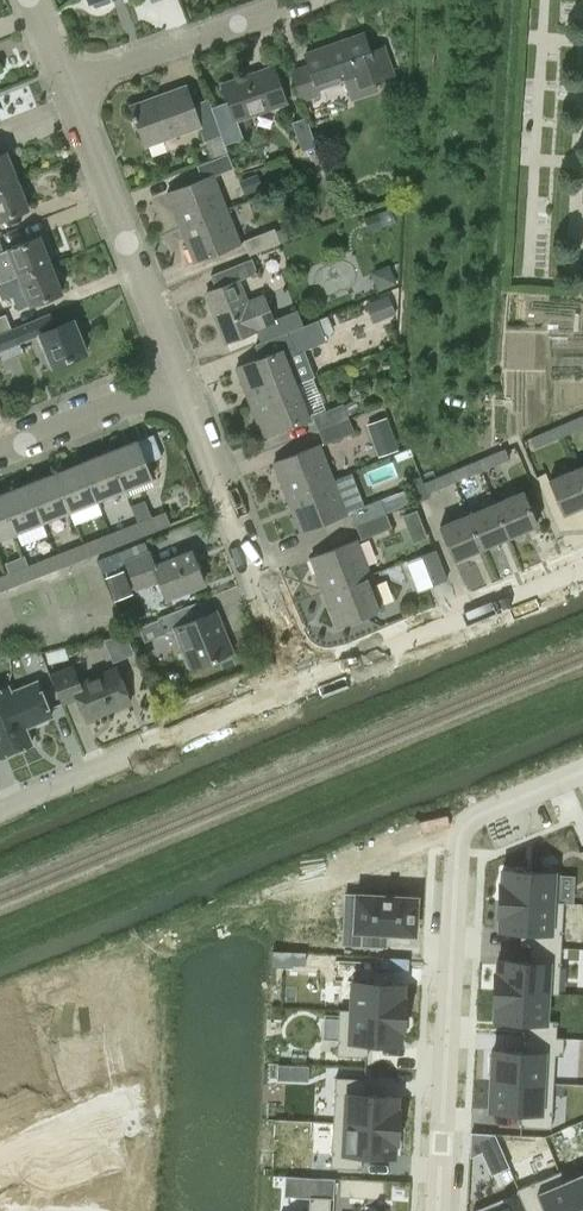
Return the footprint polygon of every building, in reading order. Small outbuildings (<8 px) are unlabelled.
[(304,53),(307,63),(289,70),(300,102),(320,95),(318,89),(344,80),(351,99),(376,90),(372,80),(393,73),(383,45),(369,50),(363,32),(304,53)] [(221,135),(224,144),(242,137),(236,119),(284,103),(271,65),(221,82),(227,100),(211,106),(221,135)] [(203,141),(204,140),(221,135),(211,106),(210,107),(207,98),(192,103),(185,84),(129,105),(143,144),(197,124),(203,141)] [(291,122),(301,150),(315,146),(305,117),(291,122)] [(221,135),(204,140),(212,159),(227,153),(223,144),(224,144),(221,135)] [(0,154),(0,186),(16,179),(5,152),(0,154)] [(166,192),(180,226),(226,208),(213,176),(233,167),(227,153),(212,159),(195,165),(201,178),(166,192)] [(258,175),(241,182),(247,195),(264,188),(258,175)] [(27,207),(16,179),(0,186),(0,218),(27,207)] [(284,197),(295,193),(291,182),(280,186),(284,197)] [(226,208),(180,226),(194,261),(240,243),(226,208)] [(368,231),(382,226),(377,212),(363,217),(368,231)] [(283,227),(274,231),(279,242),(279,243),(288,239),(283,227)] [(248,254),(279,242),(274,231),(273,228),(242,240),(248,254)] [(38,236),(0,251),(0,283),(49,264),(44,252),(49,250),(50,246),(47,238),(43,237),(39,239),(38,236)] [(245,301),(237,280),(257,272),(251,258),(209,274),(215,288),(206,292),(225,342),(257,329),(257,327),(275,320),(264,294),(245,301)] [(49,264),(0,283),(6,281),(17,309),(28,304),(60,292),(49,264)] [(380,287),(397,281),(392,267),(375,272),(380,287)] [(373,304),(380,322),(395,316),(388,298),(373,304)] [(10,328),(0,332),(0,357),(2,362),(23,353),(19,343),(39,335),(52,366),(85,352),(72,319),(55,326),(50,312),(10,328)] [(10,328),(5,313),(0,315),(0,332),(10,328)] [(279,334),(284,346),(285,349),(293,346),(296,351),(302,349),(326,340),(324,335),(332,331),(326,316),(318,319),(310,322),(283,333),(279,334)] [(313,375),(302,349),(296,351),(293,346),(285,349),(284,346),(235,366),(249,400),(294,382),(313,375)] [(308,417),(294,382),(249,400),(262,435),(308,417)] [(355,399),(343,404),(347,414),(358,409),(355,399)] [(348,417),(347,414),(343,404),(342,403),(311,415),(317,429),(348,417)] [(564,435),(582,427),(582,414),(559,424),(564,435)] [(348,417),(317,429),(323,444),(354,432),(348,417)] [(372,438),(390,431),(385,418),(367,424),(372,438)] [(534,447),(564,435),(559,424),(529,437),(534,447)] [(108,451),(123,489),(151,477),(136,440),(108,451)] [(286,495),(332,478),(319,443),(273,461),(286,495)] [(410,448),(395,454),(397,460),(412,454),(410,448)] [(476,459),(480,470),(509,458),(504,448),(476,459)] [(108,451),(81,462),(96,499),(123,489),(108,451)] [(449,471),(453,481),(480,470),(476,459),(449,471)] [(54,472),(69,510),(96,499),(81,462),(54,472)] [(582,504),(582,481),(577,467),(549,479),(564,513),(582,504)] [(420,476),(408,481),(416,502),(429,497),(427,492),(453,481),(449,471),(423,482),(420,476)] [(54,472),(26,483),(41,521),(69,510),(54,472)] [(346,512),(332,478),(286,495),(300,530),(346,512)] [(14,532),(41,521),(26,483),(0,494),(0,496),(14,532)] [(522,491),(494,503),(509,537),(537,525),(522,491)] [(349,510),(354,525),(385,513),(401,507),(395,492),(349,510)] [(14,532),(0,496),(0,538),(14,532)] [(144,500),(131,505),(137,521),(136,521),(142,535),(170,524),(165,510),(151,516),(144,500)] [(467,514),(482,548),(509,537),(494,503),(467,514)] [(406,525),(420,519),(417,510),(402,516),(406,525)] [(391,527),(385,513),(354,525),(360,539),(391,527)] [(454,560),(482,548),(467,514),(440,526),(454,560)] [(109,532),(114,546),(142,535),(136,521),(109,532)] [(82,543),(87,557),(114,546),(109,532),(82,543)] [(324,591),(370,573),(356,538),(310,556),(324,591)] [(54,553),(60,567),(87,557),(82,543),(54,553)] [(446,579),(434,548),(407,559),(419,590),(446,579)] [(190,549),(154,564),(149,549),(123,560),(135,591),(154,583),(157,591),(161,590),(165,599),(204,584),(190,549)] [(27,564),(33,578),(60,567),(54,553),(27,564)] [(5,589),(33,578),(27,564),(0,575),(0,576),(5,589)] [(106,576),(115,599),(132,592),(124,569),(106,576)] [(383,607),(370,573),(324,591),(337,625),(383,607)] [(191,667),(231,651),(215,611),(188,622),(182,607),(158,616),(165,633),(176,628),(191,667)] [(109,638),(115,659),(135,654),(128,632),(109,638)] [(85,720),(129,702),(115,667),(79,682),(72,665),(50,674),(61,703),(76,697),(85,720)] [(36,681),(9,692),(7,686),(0,689),(0,756),(31,743),(24,727),(50,716),(36,681)] [(500,882),(499,899),(558,902),(558,901),(559,872),(502,869),(502,882),(500,882)] [(345,893),(342,943),(380,945),(381,931),(388,931),(414,933),(416,897),(345,893)] [(499,899),(498,916),(500,916),(499,929),(531,930),(530,946),(561,947),(563,901),(558,901),(558,902),(499,899)] [(495,972),(494,989),(547,992),(547,993),(558,993),(561,947),(530,946),(529,961),(497,959),(497,972),(495,972)] [(306,952),(293,951),(292,963),(305,963),(306,952)] [(350,1010),(350,1011),(404,1014),(405,997),(402,997),(403,984),(352,981),(350,1010)] [(494,989),(493,1006),(495,1006),(494,1019),(526,1020),(525,1036),(556,1037),(556,1036),(556,1029),(557,1020),(545,1020),(547,993),(547,992),(494,989)] [(339,1009),(336,1055),(367,1057),(368,1042),(400,1043),(401,1031),(403,1031),(404,1014),(350,1011),(350,1010),(339,1009)] [(489,1056),(488,1073),(491,1073),(491,1079),(553,1082),(555,1054),(562,1055),(564,1037),(556,1036),(556,1037),(525,1036),(524,1051),(493,1049),(492,1056),(489,1056)] [(309,1065),(294,1065),(293,1080),(308,1080),(309,1065)] [(335,1077),(333,1122),(398,1125),(398,1108),(396,1108),(397,1096),(365,1094),(366,1078),(335,1077)] [(491,1079),(489,1109),(521,1110),(520,1126),(551,1127),(553,1082),(491,1079)] [(333,1122),(331,1167),(361,1168),(362,1153),(394,1155),(395,1142),(397,1142),(398,1125),(333,1122)] [(495,1133),(471,1132),(469,1157),(481,1152),(500,1144),(495,1133)] [(516,1189),(518,1192),(518,1191),(526,1210),(542,1210),(544,1210),(575,1210),(563,1181),(564,1181),(560,1170),(516,1189)] [(563,1181),(575,1210),(582,1210),(582,1173),(564,1181),(563,1181)] [(518,1191),(518,1192),(472,1210),(473,1210),(526,1210),(518,1191)] [(330,1197),(310,1196),(309,1210),(329,1210),(330,1197)]
